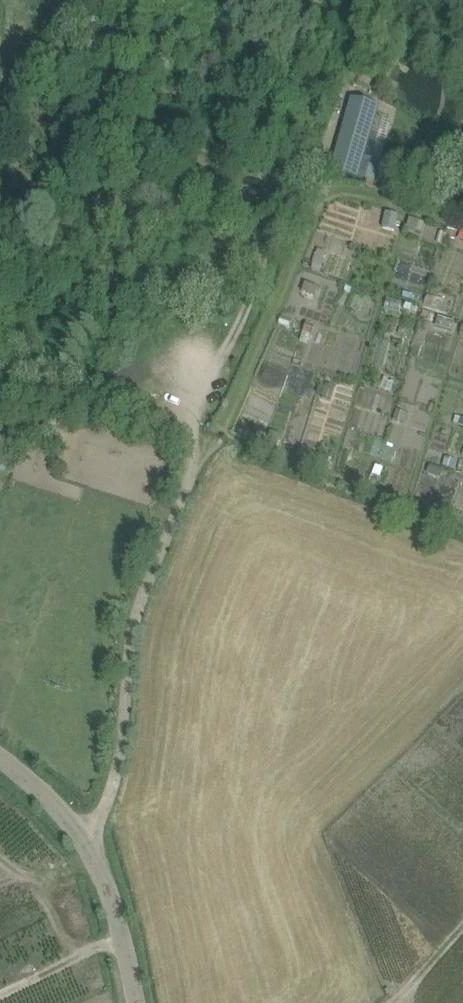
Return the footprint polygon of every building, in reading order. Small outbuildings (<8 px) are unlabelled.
[(329,155),(325,167),(375,181),(381,161),(363,156),(378,103),(352,96),(334,157),(329,155)]
